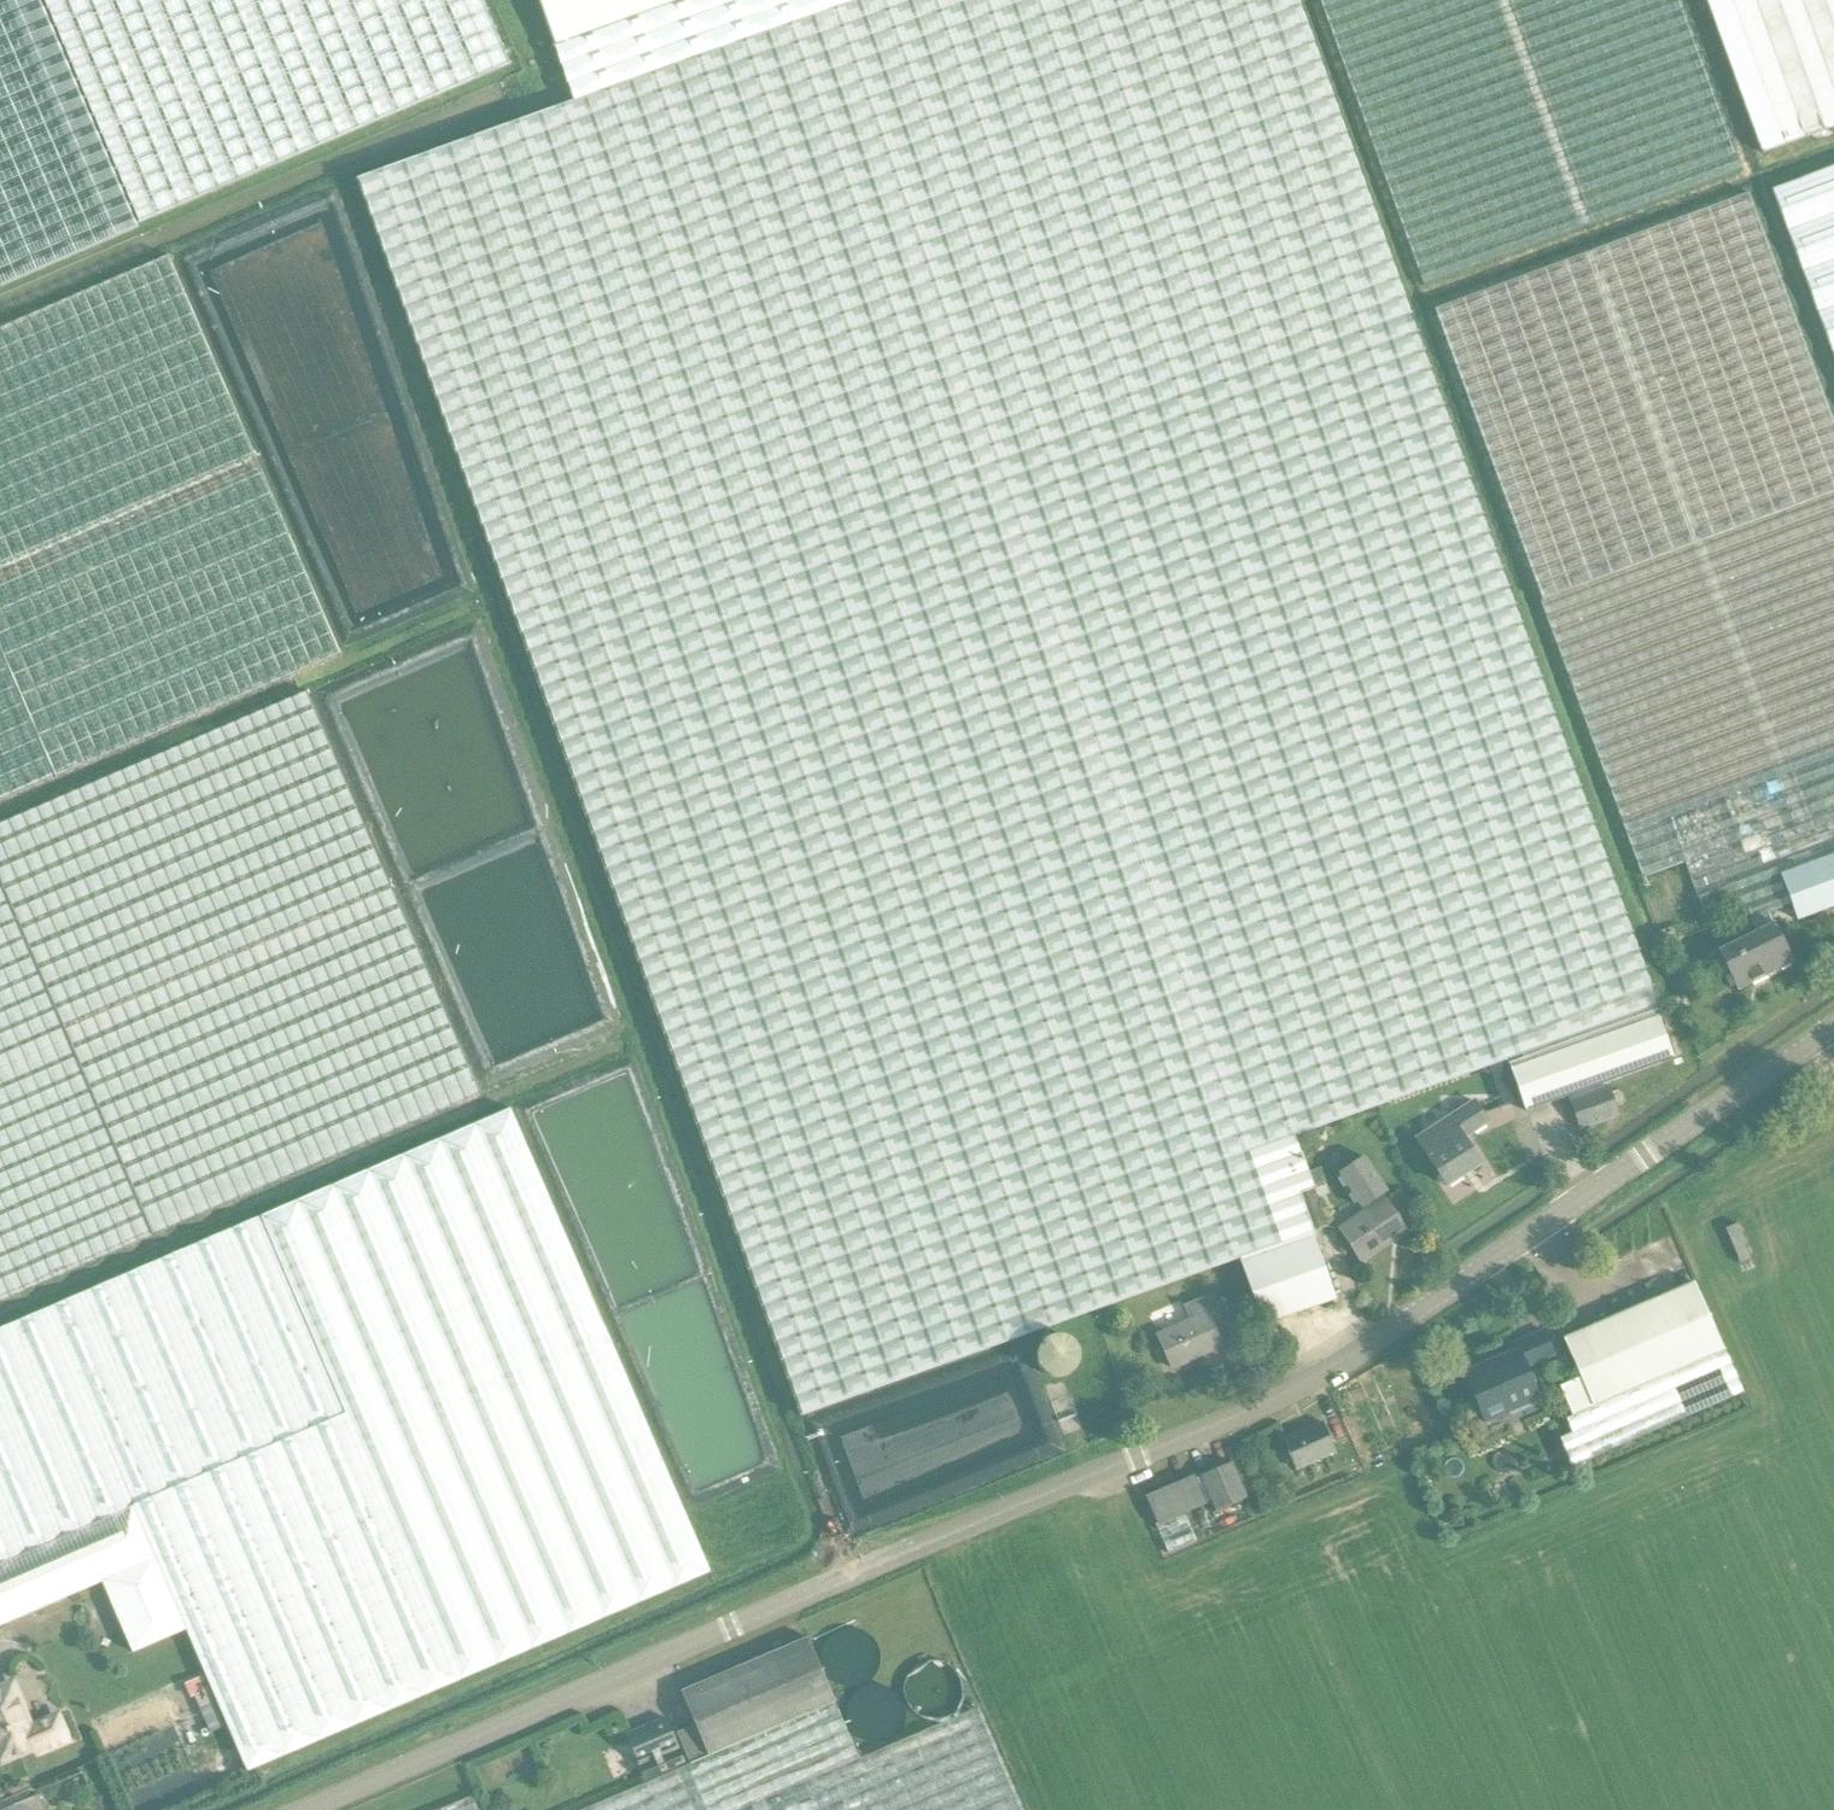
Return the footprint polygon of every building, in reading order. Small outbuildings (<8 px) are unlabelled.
[(137,228),(39,0),(0,0),(0,286),(137,228)] [(70,64),(139,224),(510,65),(482,0),(43,0),(70,64)] [(357,179),(522,633),(802,1416),(1239,1259),(1312,1233),(1311,1231),(1297,1190),(1311,1185),(1307,1172),(1294,1136),(1506,1060),(1509,1065),(1656,1013),(1666,1010),(1295,0),(851,0),(571,95),(357,179)] [(571,95),(851,0),(537,0),(571,95)] [(1423,285),(1740,170),(1678,0),(1319,0),(1423,285)] [(1761,153),(1833,127),(1833,0),(1706,0),(1761,153)] [(1772,190),(1833,356),(1833,166),(1772,190)] [(1434,309),(1643,878),(1685,861),(1706,919),(1745,905),(1750,919),(1755,931),(1717,950),(1737,991),(1793,963),(1773,922),(1768,912),(1791,904),(1775,861),(1833,839),(1833,426),(1747,193),(1434,309)] [(55,776),(56,778),(340,654),(168,256),(0,328),(0,800),(55,776)] [(306,691),(0,824),(0,1302),(480,1093),(306,691)] [(1775,861),(1791,904),(1796,920),(1825,910),(1833,906),(1833,839),(1775,861)] [(1672,1059),(1656,1013),(1509,1065),(1525,1111),(1672,1059)] [(1618,1114),(1608,1086),(1570,1099),(1580,1128),(1618,1114)] [(1474,1101),(1415,1139),(1430,1162),(1447,1187),(1480,1165),(1468,1146),(1462,1138),(1487,1121),(1474,1101)] [(186,1629),(248,1771),(517,1655),(711,1572),(510,1108),(0,1328),(0,1626),(102,1582),(133,1652),(186,1629)] [(1363,1157),(1338,1175),(1361,1208),(1366,1205),(1369,1210),(1340,1230),(1361,1261),(1365,1258),(1406,1230),(1387,1203),(1385,1199),(1374,1206),(1371,1202),(1386,1191),(1363,1157)] [(1320,1168),(1307,1172),(1311,1185),(1324,1181),(1320,1168)] [(1311,1185),(1297,1190),(1311,1231),(1325,1226),(1311,1185)] [(1753,1261),(1738,1224),(1725,1230),(1740,1267),(1753,1261)] [(1312,1233),(1239,1259),(1262,1326),(1335,1300),(1312,1233)] [(1241,1269),(1223,1274),(1229,1293),(1247,1287),(1241,1269)] [(1570,1407),(1722,1344),(1699,1293),(1694,1281),(1564,1339),(1581,1378),(1561,1387),(1570,1407)] [(1230,1329),(1213,1292),(1182,1306),(1188,1321),(1156,1335),(1172,1370),(1222,1348),(1219,1342),(1228,1338),(1230,1335),(1230,1333),(1230,1329)] [(1516,1349),(1463,1372),(1486,1426),(1542,1401),(1526,1366),(1554,1354),(1543,1329),(1514,1343),(1516,1349)] [(1554,1424),(1564,1450),(1571,1467),(1742,1392),(1722,1344),(1570,1407),(1574,1415),(1554,1424)] [(1321,1423),(1283,1439),(1296,1469),(1334,1453),(1321,1423)] [(1231,1462),(1200,1475),(1215,1511),(1246,1498),(1231,1462)] [(1157,1525),(1168,1551),(1196,1540),(1184,1513),(1206,1504),(1194,1476),(1145,1497),(1157,1525)] [(695,1724),(676,1732),(689,1762),(834,1701),(807,1637),(680,1690),(695,1724)] [(191,1697),(194,1695),(210,1733),(223,1727),(202,1676),(185,1683),(191,1697)] [(58,1717),(31,1728),(13,1684),(0,1689),(0,1759),(1,1762),(37,1747),(39,1753),(68,1742),(58,1717)] [(859,1759),(834,1701),(689,1762),(689,1764),(582,1809),(1022,1809),(978,1708),(859,1759)] [(646,1779),(684,1763),(664,1718),(626,1734),(646,1779)] [(1,1809),(44,1809),(37,1795),(1,1809)] [(472,1796),(439,1809),(478,1809),(472,1796)]
